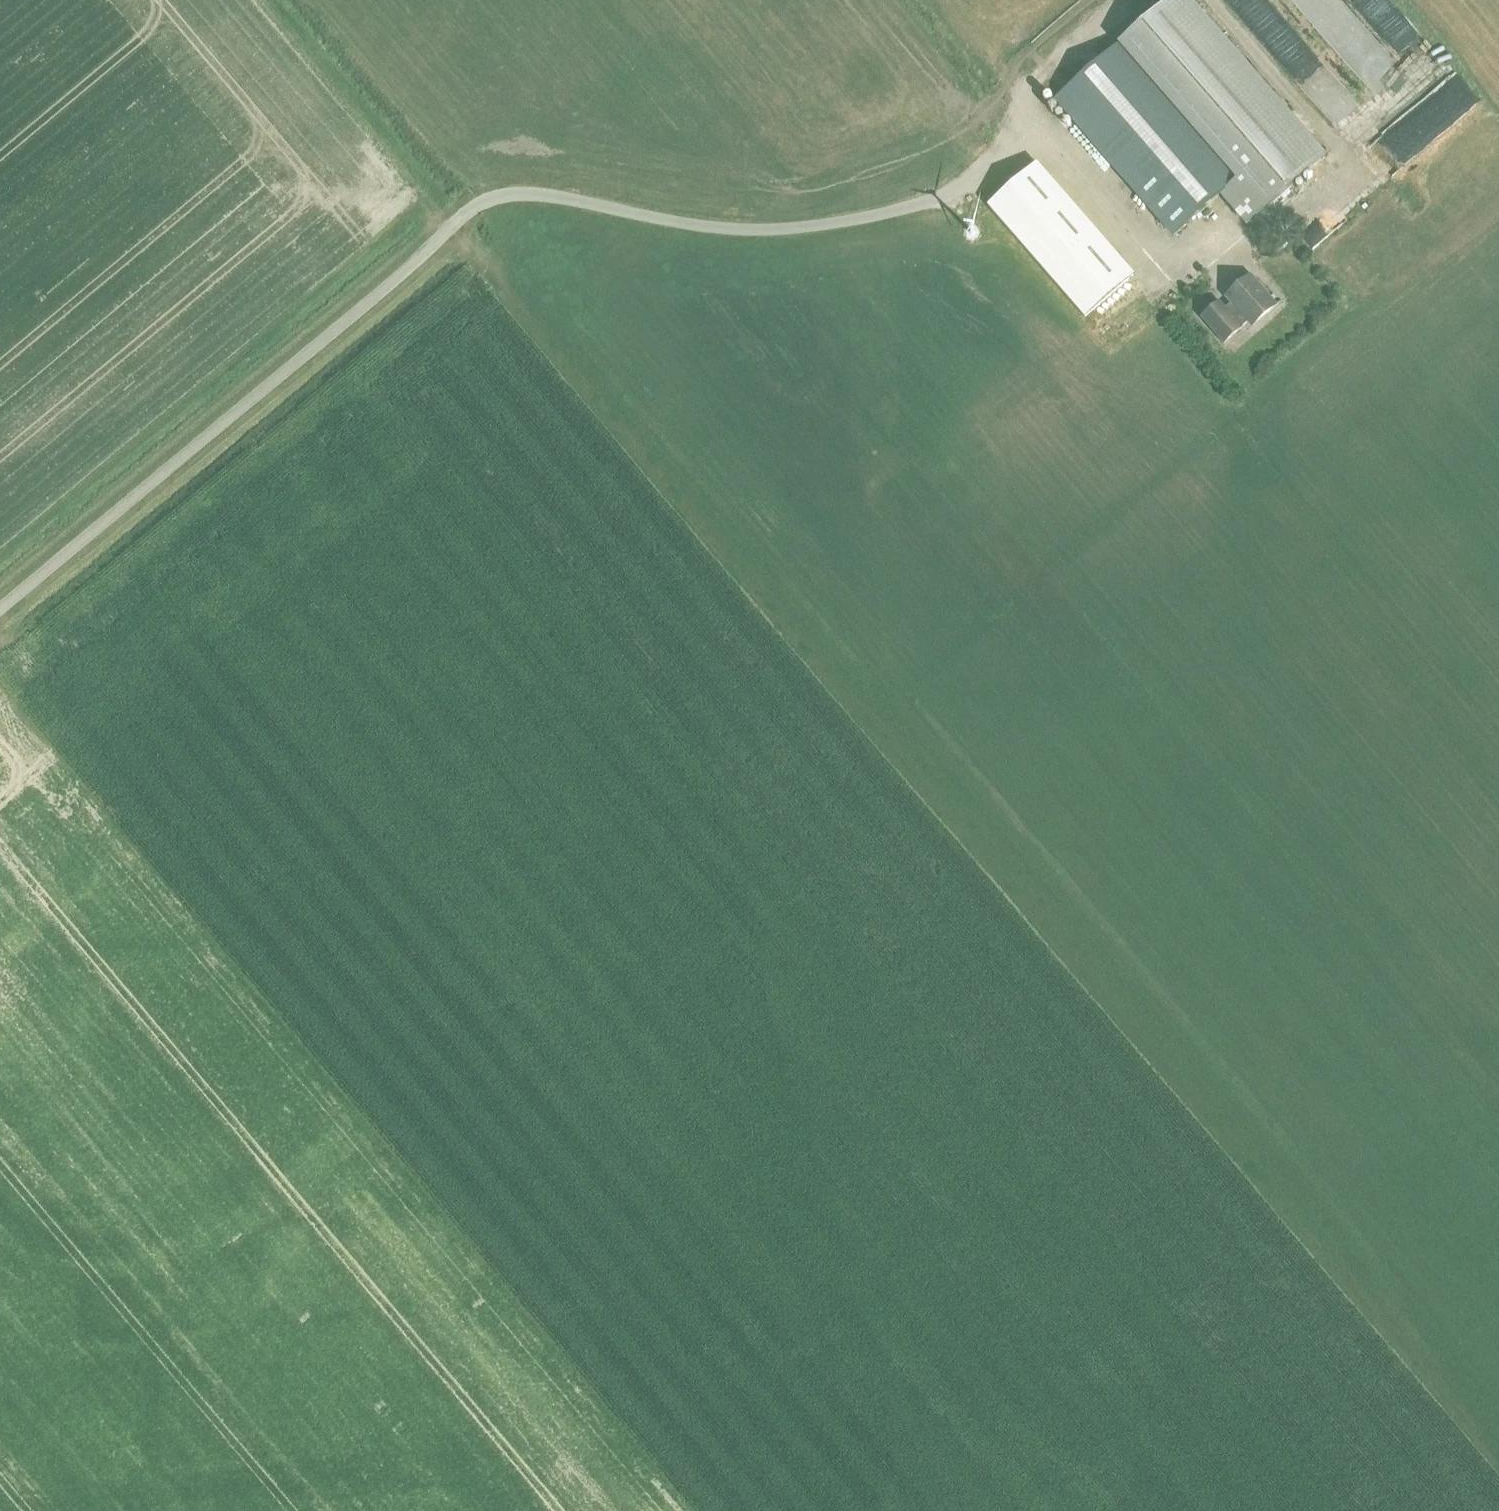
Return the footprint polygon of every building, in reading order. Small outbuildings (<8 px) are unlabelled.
[(1122,43),(1240,179),(1224,194),(1250,224),(1326,158),(1188,0),(1171,0),(1122,43)] [(1405,57),(1428,34),(1393,0),(1387,0),(1368,20),(1405,57)] [(1176,236),(1224,194),(1240,179),(1122,43),(1057,99),(1176,236)] [(1283,65),(1343,120),(1360,102),(1300,46),(1283,65)] [(1393,118),(1398,123),(1366,151),(1390,178),(1478,98),(1450,67),(1393,118)] [(1021,133),(1037,140),(1042,129),(1025,122),(1021,133)] [(1037,164),(989,206),(1086,318),(1134,276),(1037,164)] [(1277,306),(1251,276),(1228,296),(1234,303),(1226,309),(1221,302),(1203,318),(1225,344),(1250,322),(1254,326),(1277,306)]
